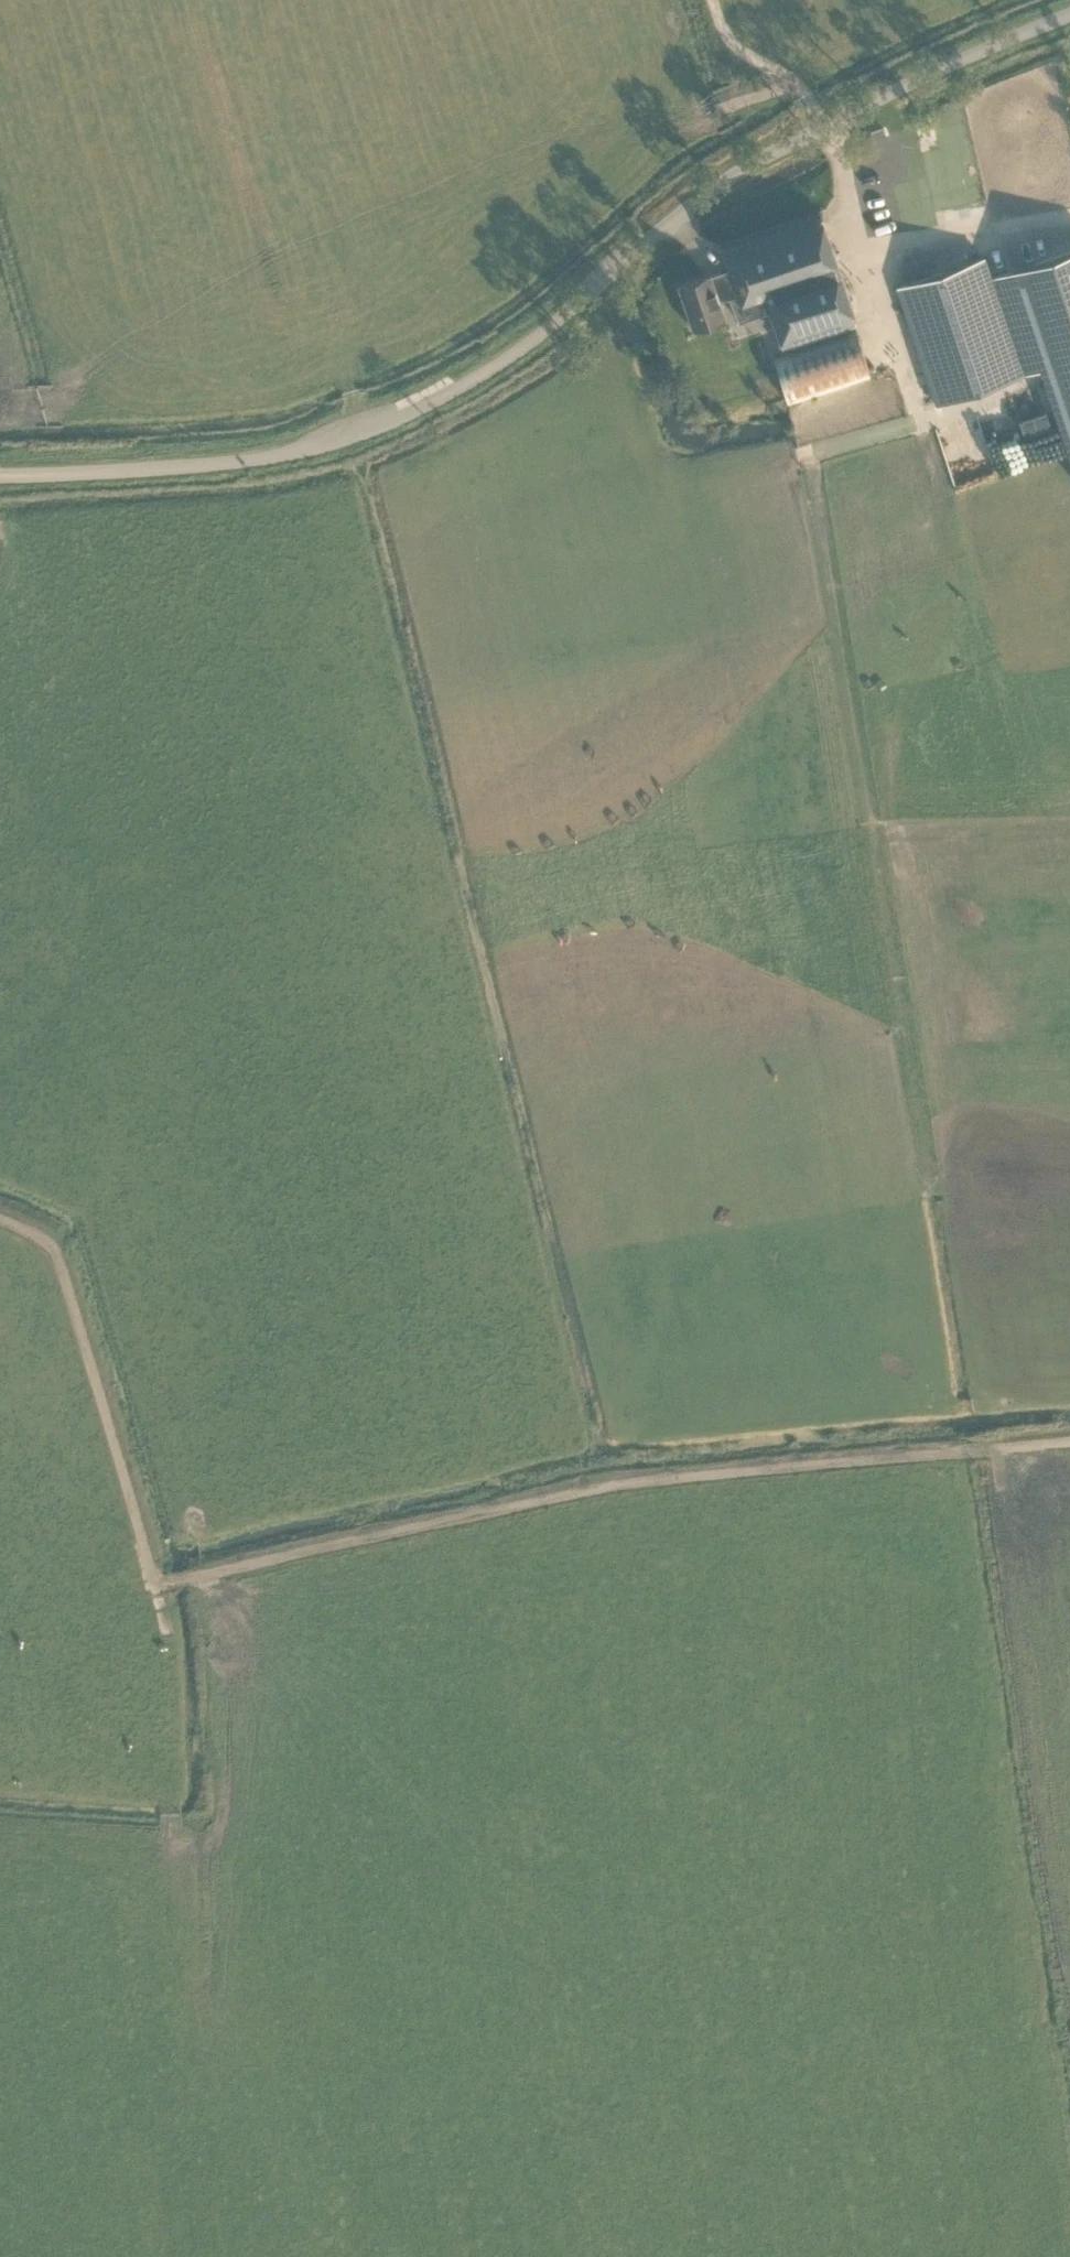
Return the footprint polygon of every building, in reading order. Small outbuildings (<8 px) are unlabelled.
[(856,322),(819,208),(719,243),(727,269),(710,275),(710,274),(677,284),(691,327),(723,316),(718,299),(735,293),(739,305),(750,302),(751,305),(766,300),(780,347),(856,322)] [(992,276),(1025,372),(1040,367),(1069,458),(1069,249),(992,276)] [(896,286),(935,402),(1025,372),(992,276),(985,255),(896,286)] [(872,378),(858,331),(774,357),(788,403),(872,378)]
